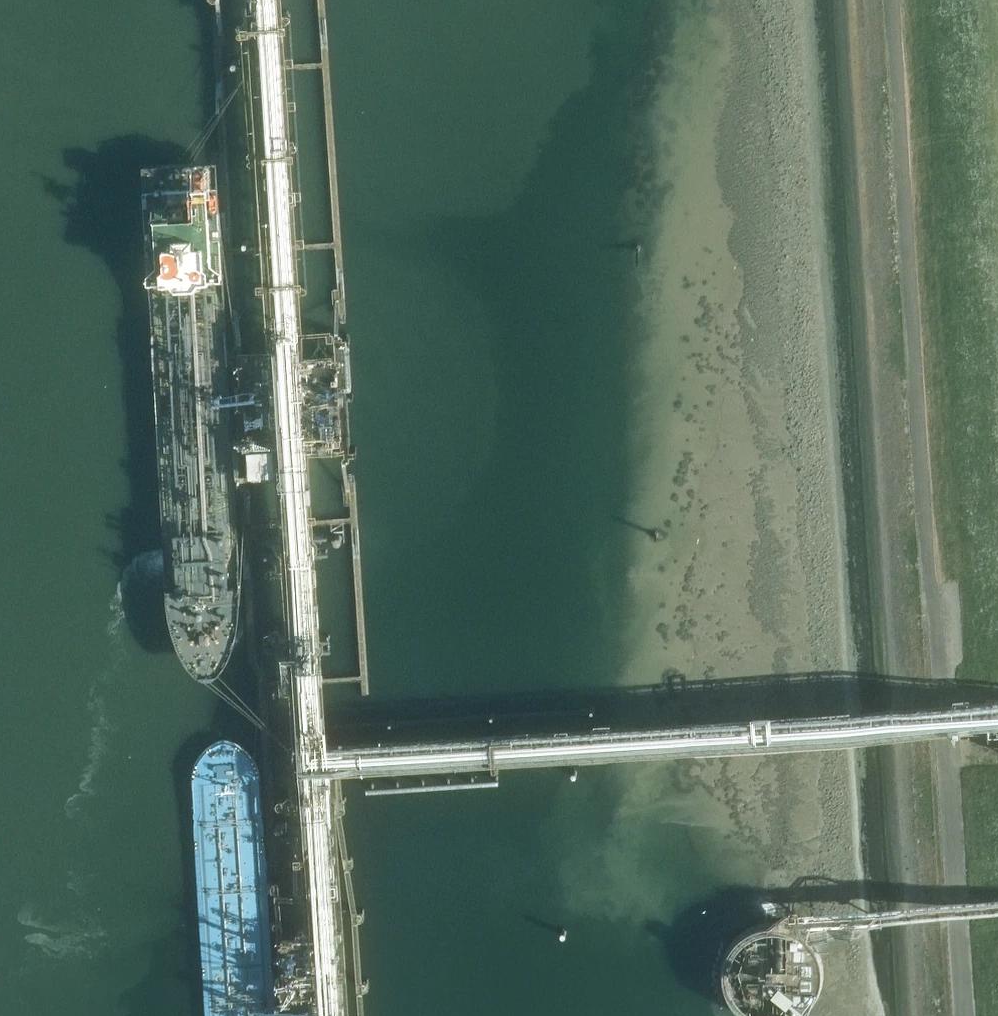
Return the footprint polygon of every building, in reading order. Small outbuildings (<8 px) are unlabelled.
[(822,970),(821,960),(818,949),(813,941),(807,932),(799,926),(789,920),(780,917),(769,916),(757,917),(749,919),(741,923),(731,930),(724,938),(718,949),(715,959),(714,969),(715,980),(717,989),(722,999),(728,1007),(734,1012),(740,1015),(795,1015),(798,1015),(806,1008),(813,999),(817,991),(821,980),(822,970)]
